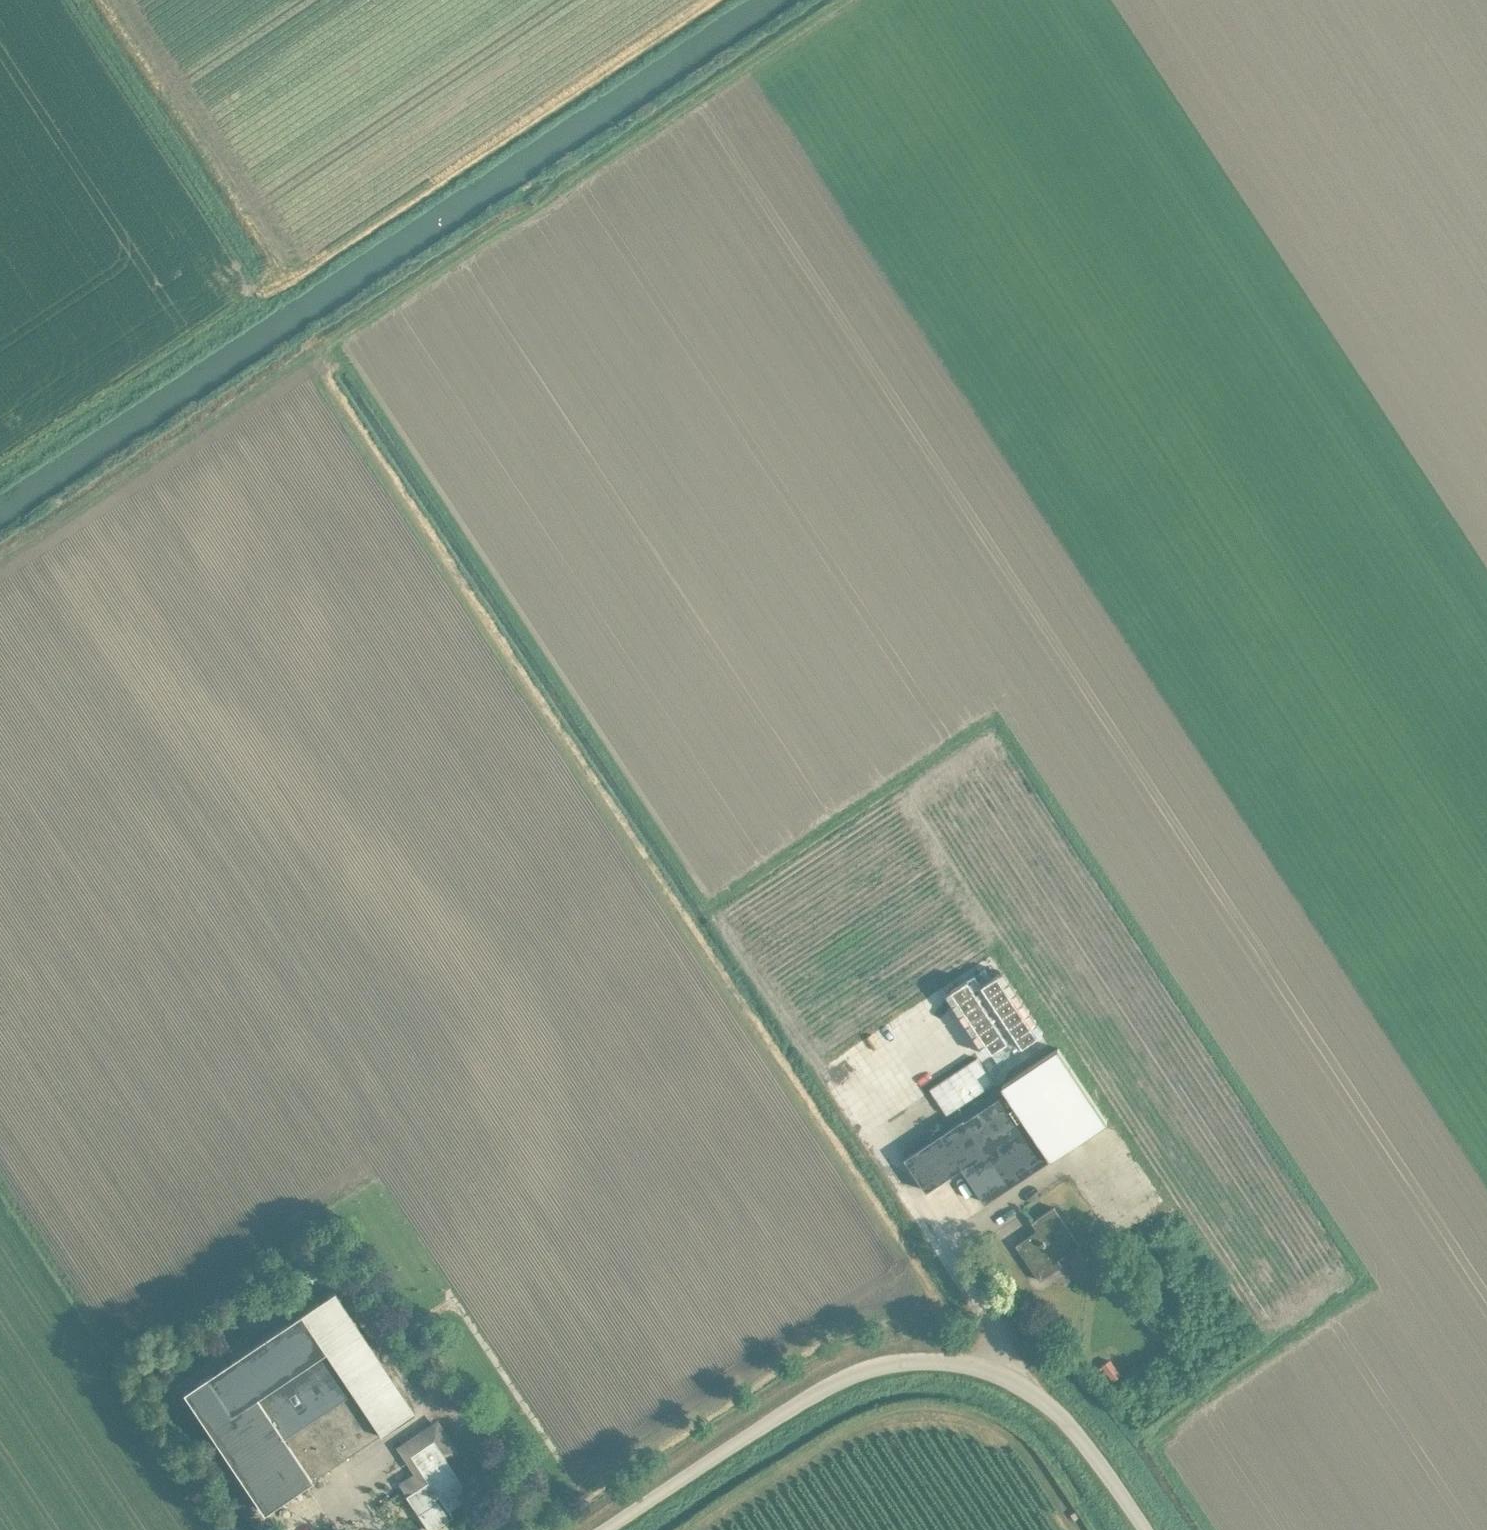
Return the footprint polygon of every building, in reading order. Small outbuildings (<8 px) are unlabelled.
[(1002,1086),(1006,1093),(1051,1159),(1106,1122),(1057,1048),(1002,1086)] [(977,1058),(930,1089),(946,1114),(993,1083),(977,1058)] [(1051,1159),(1006,1093),(1005,1093),(1000,1086),(959,1113),(964,1119),(904,1159),(926,1192),(961,1168),(985,1203),(1051,1159)] [(1057,1259),(1078,1244),(1053,1207),(1031,1222),(1036,1230),(1015,1245),(1039,1280),(1061,1265),(1057,1259)] [(332,1289),(203,1375),(180,1390),(261,1510),(412,1409),(332,1289)] [(1098,1374),(1108,1362),(1095,1350),(1084,1361),(1098,1374)] [(454,1447),(469,1441),(454,1407),(440,1413),(454,1447)] [(428,1529),(430,1529),(451,1516),(447,1509),(468,1495),(432,1441),(408,1455),(426,1481),(405,1495),(428,1529)]
